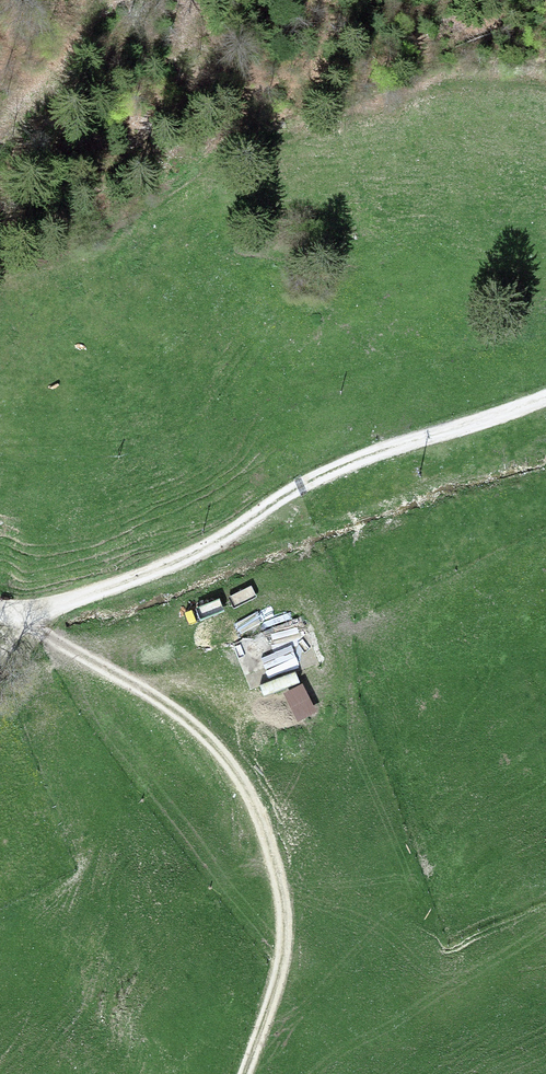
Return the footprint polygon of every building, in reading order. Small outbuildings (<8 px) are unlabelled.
[(302,624),(238,647),(250,681),(314,658),(302,624)]
